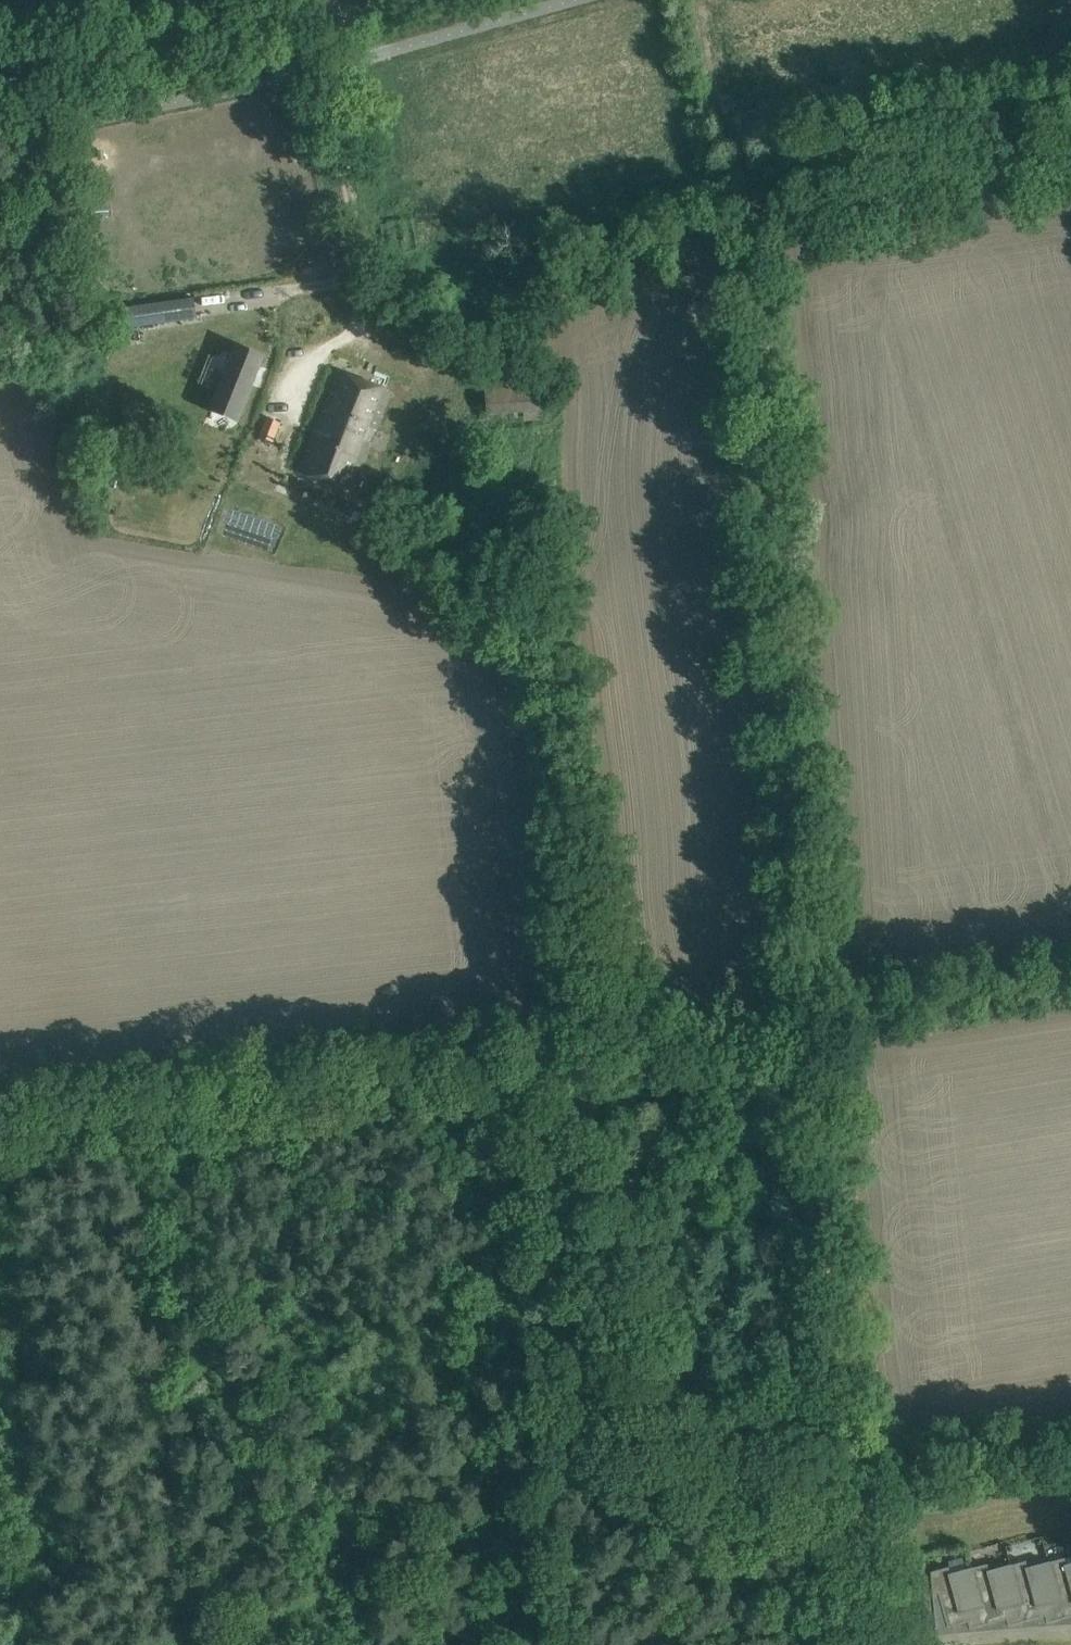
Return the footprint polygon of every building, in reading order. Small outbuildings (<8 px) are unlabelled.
[(197,318),(194,298),(124,308),(127,328),(197,318)] [(239,423),(266,355),(247,348),(236,343),(209,411),(211,412),(213,406),(239,416),(237,422),(239,423)] [(350,493),(390,393),(338,371),(298,472),(350,493)] [(543,419),(540,381),(484,385),(487,422),(543,419)] [(268,418),(260,438),(272,443),(280,423),(268,418)] [(672,1071),(660,1072),(660,1081),(673,1080),(672,1071)] [(688,1071),(678,1073),(680,1080),(689,1079),(688,1071)] [(1049,1562),(1064,1617),(1070,1615),(1070,1563),(1066,1564),(1064,1557),(1049,1562)] [(1025,1560),(1010,1565),(1026,1620),(1045,1615),(1047,1622),(1064,1617),(1049,1562),(1027,1567),(1025,1560)] [(987,1563),(971,1568),(987,1623),(1006,1618),(1008,1625),(1026,1620),(1010,1565),(989,1570),(987,1563)] [(932,1592),(923,1593),(926,1618),(934,1616),(943,1613),(947,1627),(967,1621),(969,1628),(987,1623),(971,1568),(950,1573),(948,1566),(930,1571),(931,1580),(932,1592)]
